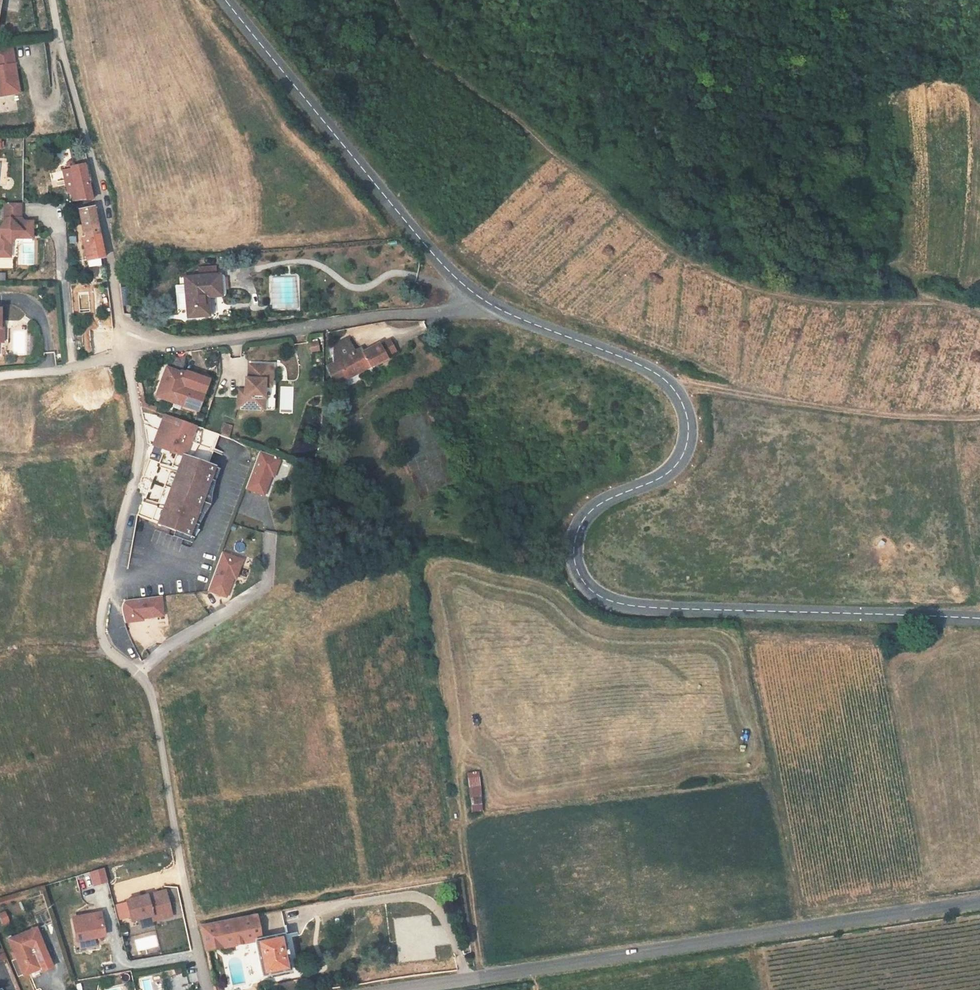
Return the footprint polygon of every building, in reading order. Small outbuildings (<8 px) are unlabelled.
[(14,91),(10,68),(0,69),(0,113),(7,112),(8,117),(18,115),(16,107),(11,108),(9,91),(14,91)] [(65,165),(66,169),(70,193),(70,200),(83,198),(78,163),(65,165)] [(2,256),(2,241),(8,237),(14,230),(24,230),(24,220),(16,220),(15,221),(13,219),(13,202),(0,202),(0,256),(2,256)] [(97,258),(86,207),(71,210),(78,238),(76,238),(81,262),(97,258)] [(20,265),(35,264),(35,240),(19,240),(20,265)] [(186,304),(187,312),(187,318),(205,317),(204,294),(221,293),(220,275),(215,276),(201,277),(184,278),(186,304)] [(204,294),(205,317),(210,316),(210,312),(210,304),(209,298),(222,297),(224,297),(225,296),(226,293),(225,280),(224,277),(222,276),(220,275),(221,293),(204,294)] [(106,346),(108,343),(106,335),(93,338),(95,348),(106,346)] [(333,364),(326,367),(333,384),(369,366),(370,367),(386,358),(379,344),(362,353),(360,349),(355,352),(348,338),(333,346),(333,364)] [(389,338),(380,343),(386,357),(396,352),(389,338)] [(308,352),(319,351),(318,340),(307,342),(308,352)] [(238,400),(232,400),(231,412),(258,413),(259,383),(265,383),(266,368),(243,368),(242,382),(239,382),(239,394),(238,400)] [(150,398),(193,414),(204,383),(184,376),(183,379),(160,370),(150,398)] [(259,383),(258,413),(269,413),(270,382),(265,383),(259,383)] [(162,532),(169,535),(167,540),(186,547),(192,530),(198,519),(204,509),(205,498),(208,486),(213,474),(201,469),(213,439),(158,417),(146,448),(162,454),(159,465),(144,459),(136,481),(132,493),(140,496),(131,520),(151,528),(151,530),(161,534),(162,532)] [(219,435),(229,437),(233,425),(223,422),(219,435)] [(266,497),(279,458),(258,450),(244,489),(266,497)] [(330,456),(331,467),(337,466),(337,467),(347,466),(345,452),(335,452),(335,455),(330,456)] [(206,591),(228,599),(242,558),(220,551),(206,591)] [(121,599),(123,621),(164,618),(162,596),(121,599)] [(478,773),(468,774),(471,799),(481,797),(478,773)] [(472,812),(482,811),(481,803),(481,797),(471,799),(471,803),(472,812)] [(103,867),(88,872),(93,887),(108,882),(103,867)] [(129,925),(171,915),(165,889),(123,899),(129,925)] [(282,909),(201,927),(206,948),(254,937),(263,976),(289,970),(281,936),(287,934),(282,909)] [(9,923),(4,910),(0,912),(0,921),(2,926),(9,923)] [(102,911),(70,914),(73,942),(104,939),(102,911)] [(103,924),(117,967),(129,963),(119,930),(115,931),(112,921),(103,924)] [(28,932),(1,944),(17,980),(26,976),(27,979),(34,976),(24,953),(35,949),(28,932)] [(35,949),(24,953),(34,976),(45,971),(35,949)] [(183,966),(173,968),(177,985),(186,983),(183,966)]
